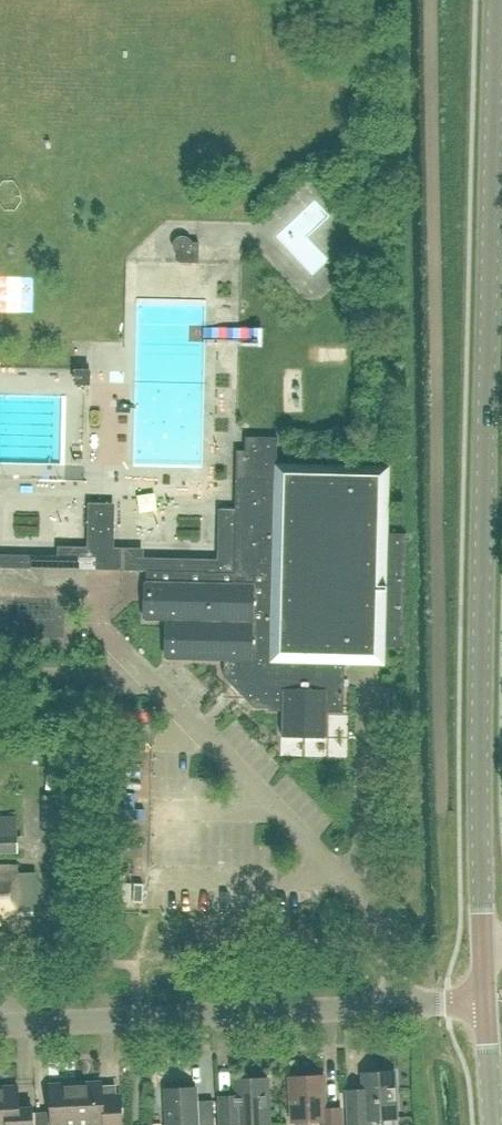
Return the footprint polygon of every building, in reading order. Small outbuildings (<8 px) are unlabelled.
[(176,255),(178,256),(178,263),(199,264),(199,243),(192,243),(191,241),(189,239),(186,237),(183,237),(180,237),(177,238),(175,240),(174,242),(173,244),(172,247),(173,250),(174,253),(176,255)] [(91,387),(91,371),(75,370),(75,386),(91,387)] [(166,660),(197,661),(224,661),(224,676),(254,708),(269,709),(269,711),(282,712),(281,735),(327,736),(327,713),(343,713),(344,664),(384,665),(384,647),(403,648),(406,534),(387,534),(389,468),(277,465),(277,438),(245,438),(245,451),(237,451),(234,573),(146,571),(145,621),(167,621),(166,660)] [(91,538),(111,538),(112,506),(91,506),(91,538)] [(139,550),(100,549),(99,569),(113,569),(113,570),(139,571),(139,570),(150,570),(151,560),(139,559),(139,550)] [(0,830),(0,853),(16,853),(16,830),(0,830)] [(36,910),(34,873),(16,874),(16,867),(0,868),(0,924),(0,918),(19,917),(18,911),(36,910)] [(397,1118),(395,1072),(362,1074),(363,1096),(347,1096),(349,1124),(371,1124),(370,1120),(397,1118)] [(341,1108),(324,1109),(323,1076),(291,1078),(293,1122),(324,1120),(324,1124),(341,1124),(341,1108)] [(270,1124),(267,1079),(234,1080),(235,1102),(219,1102),(220,1124),(266,1124),(270,1124)] [(78,1124),(118,1124),(117,1103),(103,1104),(102,1082),(76,1083),(78,1124)] [(76,1083),(49,1085),(50,1112),(37,1112),(38,1124),(78,1124),(76,1083)] [(32,1107),(19,1108),(18,1086),(0,1087),(0,1124),(33,1124),(32,1107)] [(213,1100),(196,1101),(195,1092),(166,1093),(167,1124),(214,1124),(213,1100)]
